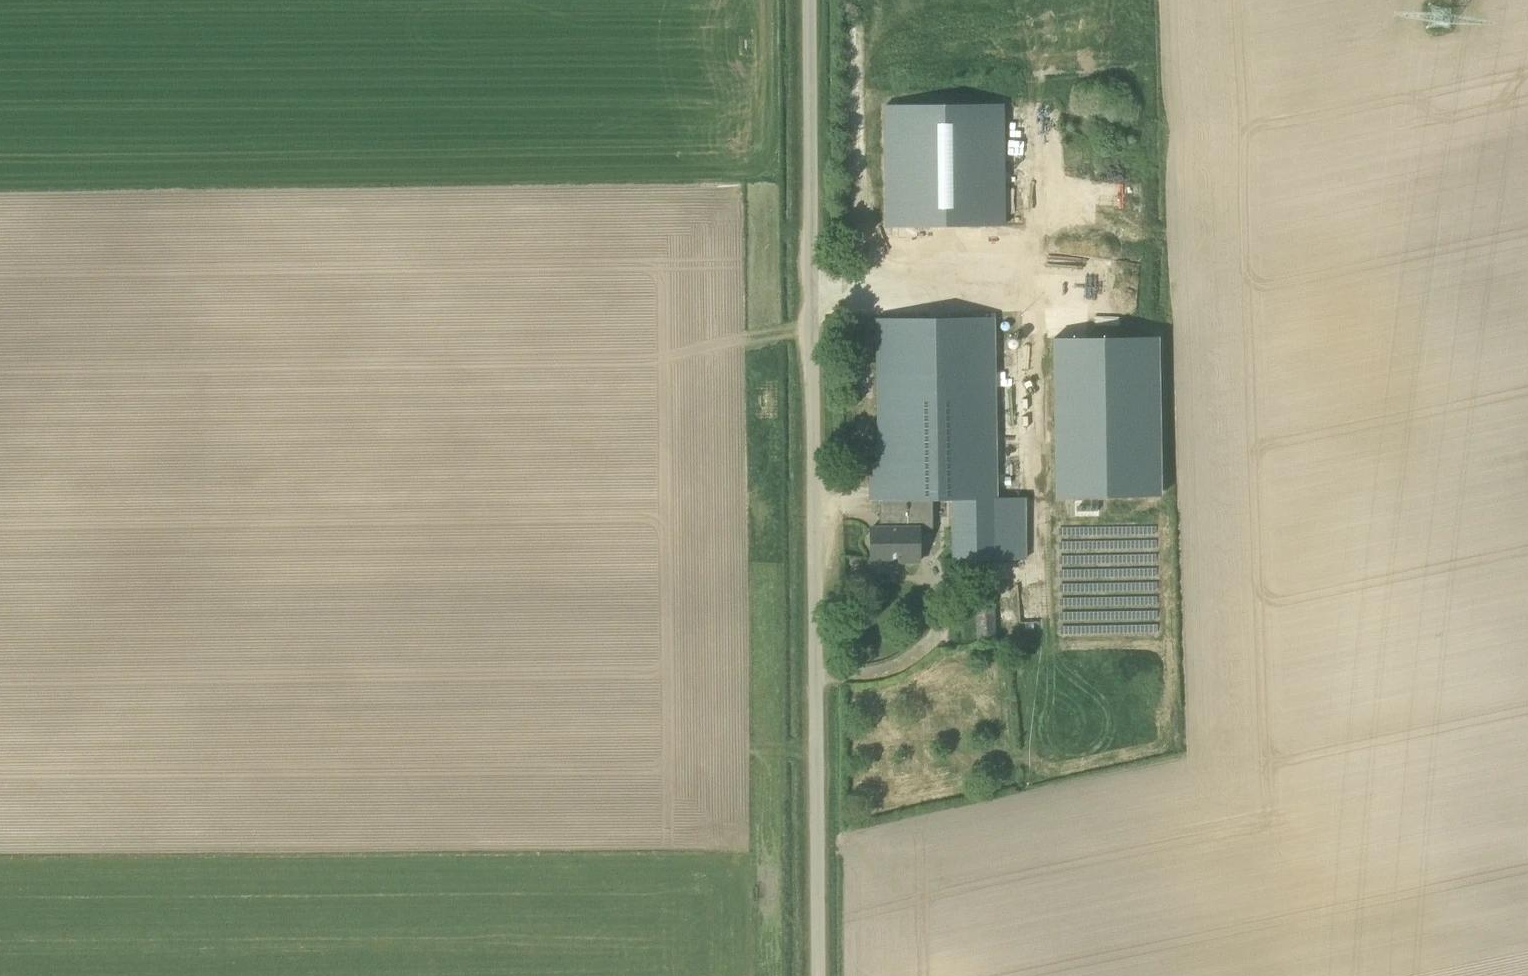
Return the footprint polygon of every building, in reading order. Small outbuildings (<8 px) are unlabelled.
[(1028,185),(1001,186),(1000,103),(886,105),(888,226),(1029,225),(1028,185)] [(952,560),(996,560),(991,317),(878,318),(879,462),(870,462),(871,499),(880,499),(881,527),(871,527),(872,558),(899,557),(899,562),(921,561),(921,548),(921,528),(933,528),(933,499),(952,499),(952,560)] [(1160,341),(1052,343),(1054,496),(1162,494),(1160,341)] [(976,598),(979,639),(999,638),(996,597),(976,598)]
